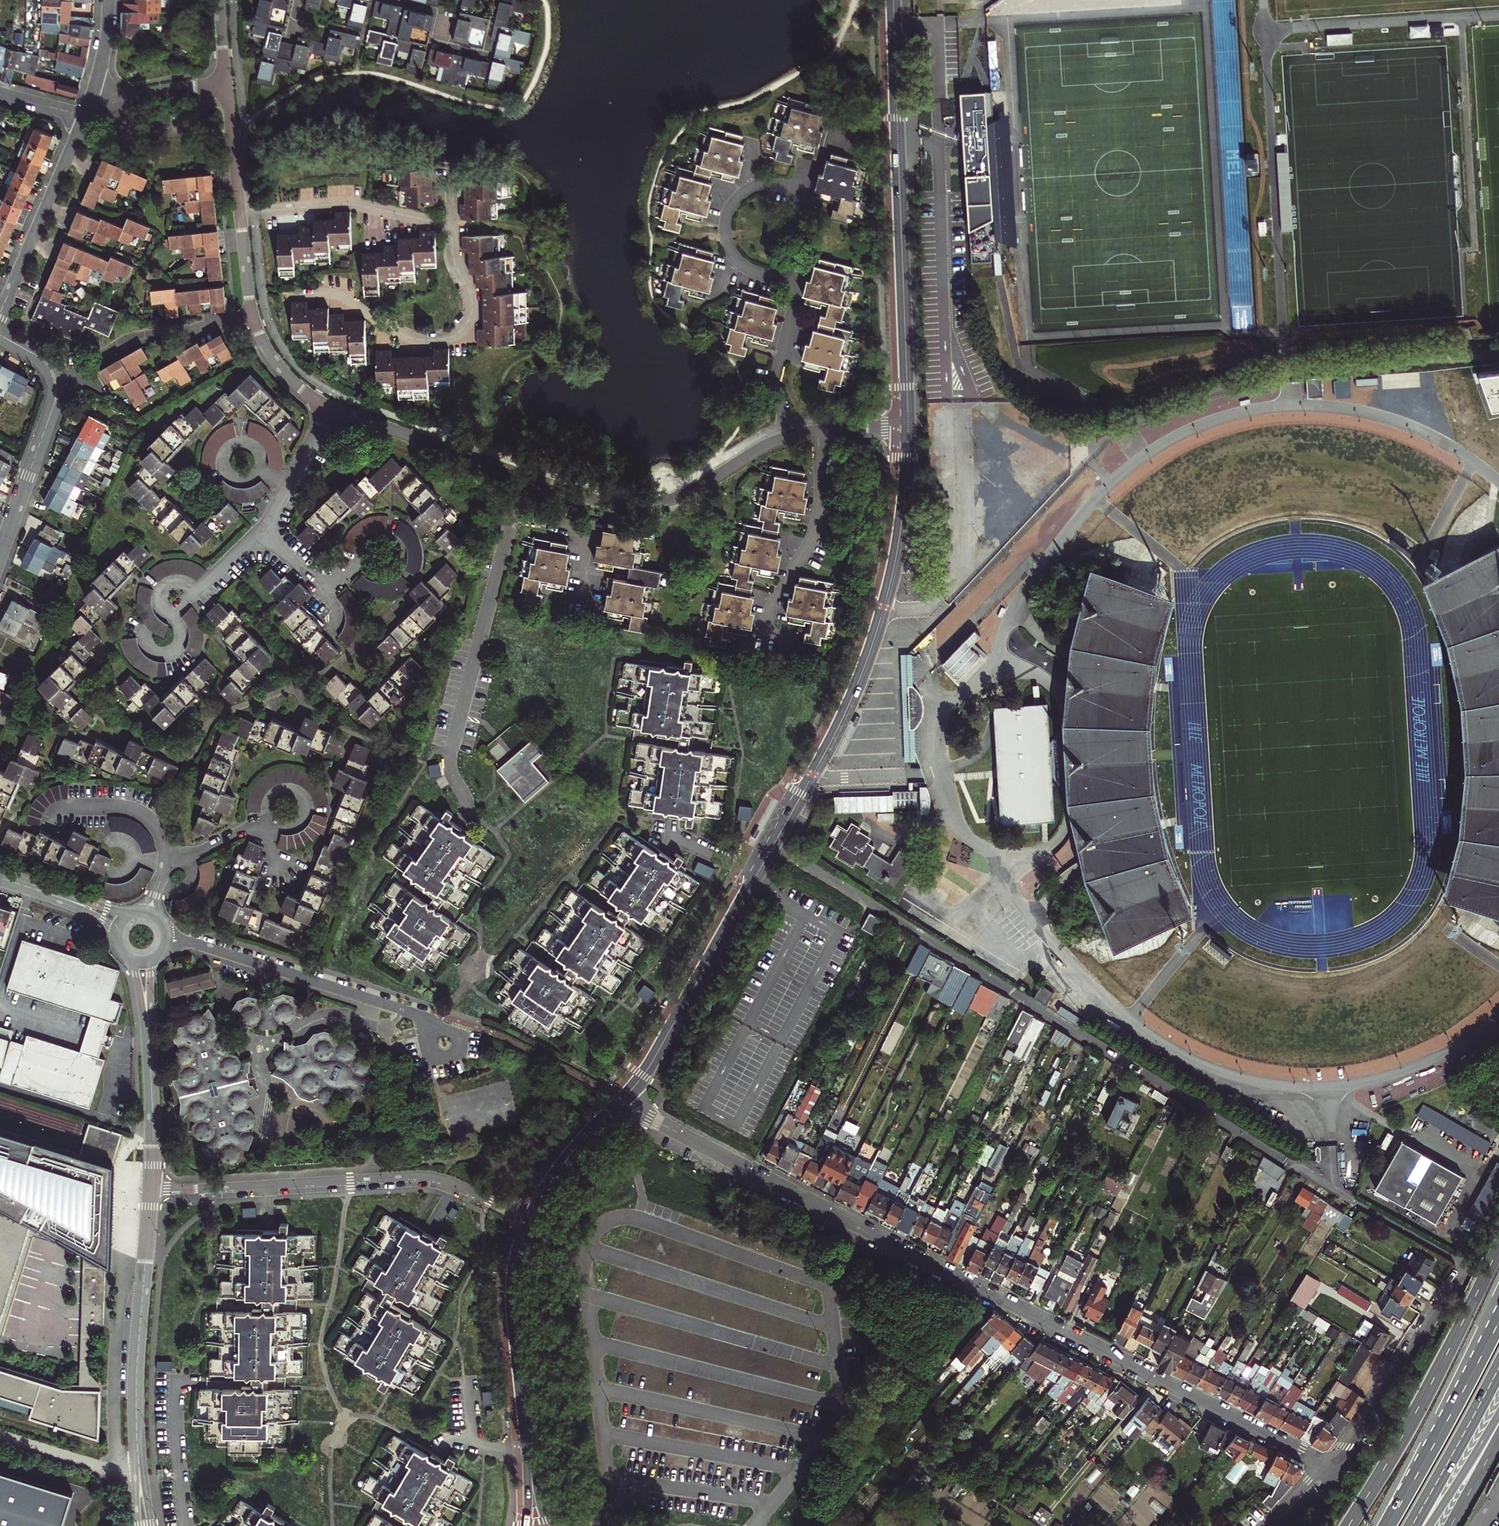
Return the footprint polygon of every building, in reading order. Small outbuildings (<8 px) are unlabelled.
[(40,22),(60,23),(60,21),(70,22),(91,25),(92,16),(70,14),(71,0),(42,0),(40,22)] [(125,13),(161,14),(163,14),(163,0),(138,0),(138,6),(125,6),(125,13)] [(257,21),(269,24),(274,6),(291,10),(293,0),(262,0),(257,21)] [(308,8),(322,12),(325,0),(310,0),(308,8)] [(339,4),(354,8),(350,26),(365,30),(371,0),(370,0),(340,0),(339,4)] [(463,12),(477,16),(481,0),(466,0),(463,12)] [(534,3),(523,0),(504,0),(497,25),(505,27),(512,29),(516,10),(531,14),(534,3)] [(401,38),(408,9),(378,2),(375,16),(393,20),(390,35),(401,38)] [(437,16),(408,9),(401,38),(430,45),(437,16)] [(456,41),(485,48),(492,19),(477,16),(463,12),(456,41)] [(124,13),(124,35),(141,45),(142,29),(151,29),(152,24),(161,24),(161,14),(125,13),(124,13)] [(70,22),(60,21),(60,23),(57,53),(56,59),(84,66),(86,60),(91,25),(70,22)] [(270,36),(265,54),(279,58),(283,43),(286,29),(269,24),(257,21),(254,32),(270,36)] [(505,27),(497,56),(512,59),(516,41),(530,44),(533,34),(512,29),(505,27)] [(346,45),(360,48),(363,37),(333,29),(330,45),(327,56),(326,59),(342,62),(346,45)] [(372,31),(369,41),(384,45),(380,63),(394,67),(398,50),(401,38),(390,35),(372,31)] [(327,56),(330,45),(301,38),(298,47),(291,45),(288,59),(295,61),(294,67),(307,70),(311,53),(327,56)] [(423,75),(430,45),(401,38),(398,50),(413,54),(409,72),(423,75)] [(279,58),(265,54),(259,84),(273,88),(277,70),(292,73),(294,67),(295,61),(288,59),(291,45),(283,43),(279,58)] [(3,69),(4,66),(13,68),(28,72),(39,76),(44,56),(33,53),(33,55),(0,46),(0,69),(3,69)] [(48,50),(46,56),(56,59),(57,53),(48,50)] [(455,86),(463,57),(433,50),(430,64),(448,68),(444,83),(455,86)] [(512,59),(497,56),(490,85),(505,88),(509,71),(523,74),(526,63),(512,59)] [(470,74),(488,78),(491,63),(463,57),(455,86),(466,88),(470,74)] [(84,66),(56,59),(54,69),(81,76),(84,66)] [(9,83),(13,68),(4,66),(3,69),(2,73),(0,79),(0,80),(9,83)] [(957,99),(956,68),(940,68),(941,100),(957,99)] [(39,76),(28,72),(26,80),(47,85),(46,88),(75,95),(78,86),(39,76)] [(995,96),(963,97),(964,127),(958,141),(965,144),(970,268),(990,267),(990,260),(1001,260),(995,96)] [(802,141),(800,149),(815,153),(817,145),(821,146),(825,131),(821,130),(825,115),(822,114),(823,107),(788,98),(791,100),(790,106),(786,106),(782,120),(779,119),(775,134),(778,135),(775,150),(780,152),(778,159),(772,157),(772,158),(793,163),(795,156),(790,154),(792,149),(794,139),(802,141)] [(29,124),(23,139),(46,149),(49,142),(53,134),(29,124)] [(697,172),(680,167),(678,175),(674,175),(670,189),(666,188),(663,203),(666,204),(662,219),(668,220),(666,227),(660,225),(660,226),(681,232),(683,224),(679,223),(680,217),(682,208),(690,210),(688,217),(703,222),(705,214),(709,215),(713,200),(709,199),(713,184),(710,183),(714,168),(719,170),(725,171),(723,179),(735,182),(737,174),(741,175),(745,160),(741,159),(745,145),(742,143),(744,136),(707,126),(706,128),(710,129),(709,135),(706,135),(702,149),(698,148),(695,163),(699,164),(697,172)] [(46,149),(23,139),(17,153),(23,156),(37,162),(40,163),(46,149)] [(840,212),(835,211),(833,218),(854,224),(855,223),(849,222),(850,215),(855,216),(859,201),(864,202),(867,187),(863,186),(867,172),(864,171),(866,164),(871,165),(872,164),(834,154),(831,163),(828,162),(824,176),(821,175),(817,190),(821,191),(819,198),(834,202),(835,195),(843,197),(841,206),(840,212)] [(40,163),(37,162),(23,156),(17,171),(34,178),(37,171),(40,163)] [(105,160),(95,183),(117,193),(127,170),(105,160)] [(4,182),(25,191),(28,192),(31,185),(34,178),(17,171),(10,168),(4,182)] [(435,191),(434,169),(390,171),(390,185),(403,184),(404,207),(441,206),(440,199),(440,191),(435,191)] [(144,192),(148,184),(149,180),(127,170),(117,193),(118,194),(128,198),(132,187),(144,192)] [(213,175),(189,178),(191,202),(216,200),(213,175)] [(179,203),(186,203),(191,202),(189,178),(164,180),(166,193),(178,193),(179,203)] [(0,192),(0,198),(22,207),(25,200),(28,192),(25,191),(4,182),(0,192)] [(117,193),(95,183),(93,182),(84,204),(96,209),(101,198),(113,204),(118,194),(117,193)] [(463,220),(499,219),(498,199),(512,197),(511,183),(467,184),(467,192),(468,205),(463,205),(463,220)] [(0,198),(0,215),(12,220),(15,222),(19,214),(22,207),(0,198)] [(218,224),(216,200),(191,202),(186,203),(187,215),(202,214),(203,226),(218,224)] [(92,245),(93,242),(102,222),(101,222),(80,213),(70,235),(92,245)] [(332,250),(353,249),(352,214),(337,214),(337,220),(329,220),(316,221),(316,227),(310,227),(301,227),(301,235),(279,235),(281,278),(296,278),(296,265),(332,263),(332,250)] [(12,220),(0,215),(0,232),(9,236),(15,222),(12,220)] [(109,236),(120,241),(125,230),(102,219),(101,222),(102,222),(93,242),(104,247),(109,236)] [(146,241),(150,232),(152,228),(130,220),(125,230),(120,241),(130,246),(135,236),(146,241)] [(0,232),(0,249),(3,250),(6,242),(9,236),(0,232)] [(219,232),(195,234),(197,259),(222,256),(219,232)] [(417,269),(438,269),(437,232),(422,233),(422,239),(412,239),(401,240),(401,246),(392,246),(386,246),(386,253),(365,254),(366,298),(381,297),(381,284),(417,283),(417,269)] [(197,259),(195,234),(170,237),(172,250),(184,250),(185,260),(192,259),(197,259)] [(501,237),(465,238),(465,254),(471,254),(472,261),(472,274),(478,274),(478,289),(485,288),(485,300),(486,322),(486,331),(480,331),(481,346),(517,345),(517,324),(529,323),(528,293),(516,293),(515,258),(502,258),(501,237)] [(57,266),(79,275),(89,252),(67,243),(57,266)] [(712,262),(714,254),(675,243),(674,244),(681,245),(679,253),(677,252),(673,267),(669,266),(665,281),(669,282),(665,297),(670,299),(668,305),(665,304),(665,305),(684,310),(685,303),(681,301),(682,296),(685,287),(693,289),(691,296),(704,300),(706,292),(711,294),(715,279),(712,278),(715,263),(712,262)] [(103,282),(104,280),(111,262),(89,252),(79,275),(80,275),(78,279),(87,283),(91,276),(103,282)] [(210,282),(224,280),(222,256),(197,259),(192,259),(193,271),(208,270),(210,282)] [(129,279),(134,269),(134,267),(113,258),(111,262),(104,280),(113,285),(118,274),(129,279)] [(862,272),(822,262),(820,269),(817,268),(813,283),(810,282),(806,297),(809,298),(807,305),(822,309),(824,302),(832,304),(829,314),(827,319),(823,318),(819,332),(816,332),(812,347),(808,346),(805,361),(808,362),(806,369),(821,373),(823,366),(831,368),(828,378),(827,383),(822,382),(820,389),(842,394),(836,392),(837,386),(842,387),(846,372),(850,373),(855,358),(851,357),(855,342),(853,342),(854,336),(860,337),(860,336),(837,330),(839,322),(843,323),(847,308),(852,309),(856,294),(851,293),(855,278),(853,277),(855,271),(861,273),(862,272)] [(75,286),(78,280),(78,279),(80,275),(79,275),(57,266),(44,296),(61,304),(66,294),(61,292),(65,282),(75,286)] [(225,288),(201,290),(203,315),(227,312),(225,288)] [(180,317),(179,307),(177,293),(177,289),(152,292),(154,306),(165,305),(167,319),(180,317)] [(203,315),(201,290),(177,293),(179,307),(190,306),(191,316),(203,315)] [(778,302),(745,292),(743,300),(740,299),(736,314),(732,313),(728,328),(732,329),(728,344),(733,346),(732,352),(728,351),(747,357),(749,350),(745,349),(746,344),(748,333),(756,336),(754,343),(769,347),(771,340),(775,340),(778,325),(775,324),(779,310),(776,309),(778,302)] [(61,304),(44,296),(33,320),(57,331),(66,309),(68,306),(61,304)] [(111,338),(121,314),(112,310),(97,304),(90,319),(86,328),(87,328),(111,338)] [(331,310),(330,310),(316,310),(309,310),(309,304),(293,305),(295,341),(316,341),(316,353),(352,352),(353,364),(368,364),(367,322),(353,322),(345,322),(345,316),(331,316),(331,310)] [(86,328),(90,319),(66,309),(57,331),(56,334),(80,344),(87,328),(86,328)] [(202,348),(214,369),(235,357),(223,336),(202,348)] [(203,375),(214,369),(202,348),(199,344),(178,356),(181,360),(185,367),(195,361),(203,375)] [(143,348),(122,360),(134,381),(144,376),(139,366),(150,360),(143,348)] [(451,387),(450,350),(435,350),(435,357),(428,357),(402,358),(393,358),(393,352),(378,353),(380,389),(401,388),(401,401),(431,400),(431,388),(451,387)] [(113,394),(125,386),(134,381),(122,360),(112,366),(101,373),(113,394)] [(193,381),(185,367),(181,360),(159,372),(166,384),(176,378),(182,387),(193,381)] [(17,376),(5,369),(0,379),(0,397),(4,400),(17,376)] [(1479,374),(1492,410),(1498,409),(1498,371),(1479,374)] [(152,385),(148,378),(146,374),(144,376),(134,381),(125,386),(137,408),(149,402),(142,390),(152,385)] [(1323,374),(1307,375),(1309,395),(1324,393),(1323,374)] [(30,383),(17,376),(4,400),(18,407),(19,404),(27,408),(35,391),(28,387),(30,383)] [(290,446),(301,434),(291,423),(294,420),(251,377),(230,398),(226,395),(204,416),(197,409),(186,420),(182,416),(150,448),(154,452),(143,463),(146,466),(136,477),(140,481),(129,491),(194,556),(215,535),(218,538),(240,516),(229,505),(219,515),(215,512),(197,530),(191,524),(185,518),(177,510),(166,498),(162,501),(158,497),(152,491),(157,485),(162,481),(165,484),(176,473),(166,463),(177,452),(184,445),(192,437),(199,430),(209,421),(216,428),(227,417),(231,421),(239,413),(248,403),(255,410),(264,420),(272,428),(283,439),(290,446)] [(1378,385),(1378,377),(1355,378),(1356,385),(1378,385)] [(1350,397),(1350,379),(1334,379),(1334,397),(1350,397)] [(92,417),(81,439),(104,451),(111,438),(104,434),(108,426),(92,417)] [(271,465),(270,469),(284,473),(285,465),(285,459),(283,451),(279,443),(275,437),(268,431),(261,427),(253,424),(251,424),(249,438),(253,439),(259,442),(265,448),(268,452),(270,458),(271,465)] [(227,444),(235,439),(237,439),(234,426),(226,428),(221,431),(215,436),(210,442),(206,449),(203,457),(203,465),(204,473),(217,470),(217,463),(217,459),(221,450),(227,444)] [(72,442),(61,436),(58,442),(69,448),(72,442)] [(104,451),(81,439),(73,452),(97,465),(104,451)] [(6,480),(17,460),(0,451),(0,477),(6,480)] [(90,478),(97,465),(73,452),(66,465),(90,478)] [(119,453),(116,457),(125,462),(127,457),(119,453)] [(109,471),(118,476),(125,462),(116,457),(109,471)] [(353,508),(356,510),(364,518),(375,507),(372,503),(381,495),(393,483),(403,492),(409,498),(419,508),(424,513),(414,524),(419,530),(424,535),(428,532),(433,537),(450,553),(461,542),(451,531),(454,528),(443,517),(447,513),(436,503),(440,499),(407,467),(404,470),(393,459),(371,481),(367,478),(357,489),(353,485),(342,496),(339,493),(306,524),(310,528),(299,539),(310,550),(315,545),(327,533),(336,525),(343,518),(350,511),(353,508)] [(59,478),(82,490),(83,491),(90,478),(66,465),(59,478)] [(807,474),(774,468),(772,475),(770,475),(767,491),(763,490),(760,505),(764,506),(761,521),(766,522),(765,529),(747,526),(745,534),(743,534),(740,549),(736,548),(734,563),(737,564),(734,580),(740,581),(738,588),(720,584),(719,592),(717,591),(714,607),(709,606),(707,621),(711,622),(708,637),(713,638),(712,646),(727,649),(728,641),(724,640),(726,633),(727,625),(735,627),(734,634),(749,637),(750,630),(753,630),(756,615),(753,614),(755,599),(753,598),(755,583),(751,582),(752,574),(753,567),(762,569),(760,576),(776,579),(777,571),(780,572),(783,556),(779,556),(782,541),(779,540),(782,525),(777,524),(779,514),(780,509),(788,510),(786,518),(802,521),(803,513),(807,513),(810,498),(806,498),(809,482),(806,481),(807,474)] [(1076,778),(1095,776),(1096,784),(1103,819),(1110,848),(1111,847),(1118,872),(1127,896),(1128,895),(1130,900),(1134,899),(1142,916),(1144,915),(1155,933),(1158,932),(1167,948),(1172,955),(1178,962),(1190,972),(1209,985),(1230,996),(1246,1003),(1264,1008),(1292,1014),(1299,1015),(1320,1014),(1319,998),(1317,970),(1305,970),(1292,968),(1266,964),(1248,956),(1230,947),(1224,942),(1216,934),(1194,935),(1193,906),(1182,882),(1176,865),(1168,841),(1164,825),(1151,828),(1149,821),(1161,818),(1156,791),(1154,766),(1153,757),(1140,758),(1139,749),(1152,748),(1151,721),(1152,701),(1154,687),(1140,686),(1141,679),(1154,680),(1156,660),(1162,633),(1166,621),(1174,599),(1172,567),(1194,565),(1203,555),(1213,546),(1228,536),(1240,530),(1262,523),(1289,517),(1288,490),(1287,472),(1269,474),(1257,477),(1246,480),(1224,489),(1204,499),(1190,508),(1173,522),(1158,538),(1143,558),(1137,568),(1139,569),(1135,576),(1133,576),(1125,594),(1122,592),(1117,610),(1113,609),(1111,615),(1109,615),(1102,643),(1099,663),(1098,663),(1095,680),(1093,705),(1093,737),(1074,738),(1075,753),(1084,752),(1085,763),(1076,763),(1076,778)] [(1287,472),(1288,490),(1295,487),(1300,490),(1300,472),(1295,473),(1287,472)] [(1380,955),(1374,957),(1349,965),(1330,969),(1332,998),(1333,1013),(1347,1011),(1361,1009),(1375,1005),(1401,995),(1408,992),(1422,984),(1435,975),(1442,968),(1484,926),(1493,912),(1497,918),(1498,921),(1498,560),(1496,557),(1494,554),(1497,551),(1496,542),(1495,533),(1486,536),(1482,539),(1477,544),(1473,550),(1471,554),(1459,538),(1449,527),(1441,521),(1433,515),(1419,506),(1406,498),(1393,491),(1373,483),(1352,477),(1341,475),(1314,472),(1300,472),(1300,490),(1302,516),(1320,516),(1334,518),(1353,523),(1368,529),(1381,536),(1396,545),(1406,554),(1414,563),(1421,574),(1433,593),(1438,605),(1445,622),(1452,646),(1463,702),(1466,721),(1466,732),(1467,765),(1466,787),(1464,805),(1460,832),(1455,856),(1451,873),(1444,890),(1439,901),(1433,912),(1426,922),(1417,931),(1403,942),(1392,949),(1380,955)] [(1195,473),(1178,481),(1183,491),(1200,483),(1195,473)] [(59,478),(52,491),(75,504),(82,490),(59,478)] [(107,480),(104,485),(112,490),(115,484),(107,480)] [(224,482),(213,492),(215,494),(219,498),(226,502),(237,505),(245,506),(251,505),(259,503),(266,499),(272,494),(262,484),(257,488),(254,490),(249,491),(243,492),(239,491),(232,489),(229,487),(224,482)] [(112,490),(104,485),(101,491),(110,496),(112,490)] [(82,537),(90,541),(100,517),(91,512),(75,504),(52,491),(45,505),(73,520),(78,512),(92,519),(82,537)] [(100,517),(103,511),(94,507),(91,512),(100,517)] [(577,520),(581,510),(572,507),(568,517),(577,520)] [(382,532),(387,533),(389,518),(383,518),(372,519),(365,522),(360,525),(353,530),(348,537),(344,544),(342,552),(356,555),(358,548),(360,544),(364,539),(368,536),(376,533),(382,532)] [(408,564),(406,571),(417,578),(421,570),(422,562),(422,557),(421,548),(419,543),(416,536),(410,529),(403,524),(401,523),(395,535),(397,537),(402,542),(405,546),(406,550),(408,559),(408,564)] [(642,539),(644,532),(611,525),(610,533),(606,532),(603,548),(600,547),(597,562),(600,563),(599,570),(615,573),(617,566),(631,569),(630,575),(628,584),(609,580),(606,595),(610,596),(607,611),(610,612),(609,619),(625,622),(626,615),(634,616),(632,624),(631,632),(647,635),(649,619),(654,620),(656,604),(653,604),(655,589),(660,589),(662,574),(642,570),(645,555),(641,554),(644,539),(642,539)] [(58,542),(62,534),(47,526),(43,534),(58,542)] [(54,549),(58,542),(43,534),(41,533),(30,554),(56,567),(60,559),(56,557),(59,552),(54,549)] [(568,554),(569,547),(536,541),(535,548),(532,548),(529,562),(525,562),(522,578),(527,579),(524,594),(528,595),(527,602),(543,605),(544,597),(540,597),(541,589),(543,581),(551,583),(549,591),(565,593),(566,586),(569,586),(572,571),(569,570),(571,555),(568,554)] [(118,610),(110,601),(108,599),(117,590),(129,578),(140,567),(151,556),(140,545),(129,556),(125,552),(93,584),(96,588),(86,599),(89,603),(79,613),(82,616),(71,627),(82,638),(68,652),(72,656),(40,688),(61,709),(58,713),(69,724),(72,720),(83,731),(94,720),(84,710),(75,700),(66,691),(74,683),(82,675),(87,670),(84,667),(95,656),(91,653),(97,647),(101,642),(90,631),(104,617),(107,621),(112,616),(118,610)] [(56,567),(30,554),(23,567),(39,576),(42,571),(53,576),(57,568),(56,567)] [(193,580),(198,584),(208,573),(199,567),(194,564),(186,562),(177,562),(169,563),(164,565),(156,569),(149,574),(160,584),(167,579),(174,577),(180,576),(189,578),(193,580)] [(459,578),(449,566),(438,576),(427,587),(423,584),(415,592),(412,595),(422,605),(411,616),(403,624),(396,631),(386,642),(380,648),(391,659),(402,649),(405,652),(438,620),(434,616),(445,606),(441,602),(452,592),(449,588),(459,578)] [(73,577),(76,572),(67,567),(64,572),(73,577)] [(73,577),(64,572),(62,577),(71,583),(73,577)] [(318,654),(328,665),(339,654),(327,642),(318,632),(322,629),(317,623),(309,616),(301,607),(311,597),(305,591),(300,586),(297,589),(291,583),(287,579),(283,582),(280,579),(272,572),(260,583),(281,604),(278,608),(289,619),(285,622),(307,644),(303,647),(314,658),(318,654)] [(366,581),(363,578),(353,588),(357,592),(364,596),(371,599),(379,600),(388,600),(395,598),(403,594),(409,589),(411,587),(401,577),(398,580),(394,583),(390,585),(383,586),(377,585),(372,584),(366,581)] [(835,593),(836,585),(803,580),(801,587),(798,586),(795,601),(792,601),(789,616),(793,617),(792,624),(807,627),(808,620),(816,621),(814,629),(813,636),(808,635),(807,643),(822,646),(824,638),(829,639),(832,624),(837,625),(839,609),(835,608),(838,594),(835,593)] [(153,598),(155,594),(141,588),(139,596),(138,604),(138,609),(140,617),(144,624),(147,629),(150,633),(157,638),(162,640),(164,641),(169,628),(162,623),(157,618),(155,615),(153,608),(153,604),(153,598)] [(340,639),(349,650),(351,648),(356,641),(359,636),(361,629),(362,620),(361,612),(359,604),(355,597),(350,591),(339,601),(342,605),(345,609),(347,615),(347,620),(347,625),(346,629),(344,634),(340,639)] [(57,604),(61,598),(51,592),(48,599),(57,604)] [(15,602),(8,616),(31,628),(38,614),(15,602)] [(229,638),(225,641),(228,644),(240,655),(246,662),(241,667),(233,675),(228,680),(232,684),(228,688),(222,694),(232,705),(255,684),(251,680),(272,659),(241,627),(244,623),(233,612),(230,615),(219,605),(208,617),(219,628),(229,638)] [(189,649),(187,653),(199,661),(201,656),(204,648),(205,639),(205,634),(204,625),(202,620),(199,615),(194,608),(184,618),(189,625),(191,629),(192,636),(192,641),(191,645),(189,649)] [(38,614),(31,628),(38,632),(41,627),(46,618),(38,614)] [(31,628),(8,616),(1,628),(24,640),(31,628)] [(41,627),(38,632),(47,637),(49,631),(41,627)] [(985,653),(974,642),(980,636),(974,629),(941,664),(959,681),(985,653)] [(35,638),(44,642),(47,637),(38,632),(35,638)] [(137,640),(123,642),(124,644),(126,653),(129,660),(133,665),(139,671),(143,674),(148,676),(154,678),(162,679),(168,679),(166,665),(161,665),(154,663),(146,659),(140,651),(138,645),(137,640)] [(423,670),(412,659),(402,669),(390,681),(380,691),(370,701),(360,692),(352,684),(349,688),(341,681),(337,677),(326,688),(348,710),(351,707),(373,728),(416,685),(413,682),(423,670)] [(206,683),(217,672),(206,661),(197,669),(184,681),(175,690),(163,702),(154,694),(145,685),(142,689),(136,683),(131,679),(120,690),(141,711),(145,707),(166,728),(210,686),(206,683)] [(630,807),(683,815),(688,816),(687,827),(694,828),(695,817),(720,820),(722,804),(713,803),(717,773),(727,774),(729,758),(694,753),(697,738),(708,740),(710,724),(701,722),(704,693),(714,694),(716,679),(692,675),(693,664),(686,662),(684,674),(626,666),(624,682),(633,683),(631,695),(629,712),(619,711),(617,727),(641,731),(641,735),(663,738),(661,749),(639,746),(637,761),(646,762),(644,776),(642,792),(632,791),(630,807)] [(6,685),(9,677),(0,673),(0,683),(6,685)] [(996,705),(1004,820),(1057,816),(1050,702),(996,705)] [(6,728),(12,716),(0,712),(0,726),(6,728)] [(326,751),(340,756),(346,742),(318,730),(320,726),(306,719),(300,734),(272,722),(270,727),(256,721),(254,726),(240,720),(234,735),(225,731),(202,787),(206,790),(200,803),(205,805),(193,833),(208,839),(214,825),(219,827),(225,813),(229,815),(235,801),(221,796),(239,753),(235,751),(240,738),(263,747),(265,742),(293,753),(295,749),(309,754),(311,750),(324,755),(326,751)] [(7,812),(20,783),(33,789),(40,774),(36,773),(42,759),(37,757),(43,743),(28,737),(16,764),(12,762),(5,775),(1,773),(0,776),(0,823),(2,824),(7,812)] [(166,775),(174,779),(179,770),(142,753),(144,749),(130,743),(124,756),(97,744),(95,748),(81,742),(79,746),(65,741),(58,755),(86,767),(88,763),(116,775),(118,771),(131,777),(134,773),(147,778),(149,775),(163,780),(166,775)] [(544,755),(533,742),(498,772),(517,794),(526,805),(549,784),(533,765),(544,755)] [(301,903),(298,902),(287,898),(281,912),(286,914),(280,927),(267,922),(269,917),(246,907),(257,880),(253,878),(264,850),(249,844),(243,857),(239,856),(233,871),(237,873),(220,915),(248,927),(247,931),(290,949),(296,935),(301,937),(307,923),(311,925),(317,911),(322,913),(339,871),(335,869),(340,855),(344,856),(368,800),(363,798),(368,784),(364,782),(369,767),(365,765),(370,751),(355,746),(344,774),(339,771),(333,786),(347,792),(330,834),(335,836),(329,850),(324,848),(301,903)] [(440,765),(429,766),(431,777),(442,776),(440,765)] [(328,798),(325,792),(324,790),(319,784),(315,780),(306,774),(298,771),(289,770),(284,770),(275,772),(268,776),(263,779),(259,783),(255,787),(251,795),(250,800),(248,809),(248,814),(263,813),(263,808),(263,804),(265,800),(267,796),(270,792),(274,789),(277,787),(282,785),(286,784),(293,785),(297,786),(304,789),(309,793),(311,797),(313,801),(315,808),(329,807),(328,798)] [(922,786),(920,785),(919,789),(920,805),(920,814),(924,812),(927,809),(929,805),(930,802),(930,796),(928,792),(926,789),(922,786)] [(65,801),(69,801),(69,789),(69,786),(64,786),(56,788),(48,791),(43,794),(39,797),(34,804),(30,811),(28,819),(27,827),(42,828),(43,821),(44,817),(49,809),(52,806),(58,803),(65,801)] [(914,789),(896,790),(896,794),(897,802),(897,806),(920,805),(919,789),(914,789)] [(897,802),(896,794),(837,796),(838,812),(891,810),(891,803),(897,802)] [(752,808),(740,806),(738,818),(750,819),(752,808)] [(425,905),(396,884),(387,898),(394,903),(377,929),(383,933),(378,941),(388,948),(385,953),(411,971),(414,966),(424,972),(429,965),(437,970),(447,955),(454,945),(462,949),(470,936),(443,917),(451,905),(460,911),(469,897),(461,892),(471,878),(478,867),(486,873),(495,859),(461,835),(448,826),(450,822),(454,817),(448,812),(441,822),(420,807),(411,821),(419,826),(401,851),(394,846),(385,859),(419,882),(437,895),(429,907),(425,905)] [(282,837),(278,851),(281,851),(287,852),(292,852),(300,850),(308,847),(317,840),(321,836),(324,831),(327,826),(329,821),(315,818),(313,822),(311,826),(308,830),(302,834),(298,836),(294,837),(287,837),(282,837)] [(144,855),(156,854),(156,851),(153,843),(151,838),(146,832),(140,826),(133,822),(125,820),(117,819),(109,820),(112,833),(119,833),(123,833),(132,838),(136,841),(139,844),(141,848),(144,855)] [(448,826),(461,835),(463,831),(456,826),(450,822),(448,826)] [(858,857),(864,861),(873,866),(870,871),(884,880),(887,875),(896,880),(914,852),(905,846),(895,860),(873,846),(874,844),(869,840),(872,836),(860,828),(861,826),(854,822),(850,828),(845,825),(834,843),(842,848),(840,852),(855,862),(858,857)] [(1035,822),(1026,822),(1026,832),(1035,832),(1035,822)] [(78,865),(106,877),(110,867),(112,862),(99,856),(101,852),(87,845),(89,841),(74,835),(68,847),(40,835),(39,840),(25,833),(23,838),(9,832),(3,847),(31,860),(33,855),(60,867),(62,863),(76,868),(78,865)] [(586,977),(613,995),(622,982),(614,976),(631,951),(639,957),(648,943),(629,930),(637,918),(665,936),(673,923),(666,917),(683,892),(690,897),(700,884),(678,870),(685,861),(679,857),(672,866),(624,834),(615,847),(623,852),(615,864),(606,877),(599,872),(589,885),(616,903),(615,904),(609,900),(603,908),(595,902),(593,905),(572,892),(564,905),(571,911),(564,922),(554,936),(546,930),(537,944),(563,961),(562,962),(556,958),(551,966),(542,961),(540,964),(520,951),(512,964),(519,969),(511,981),(502,995),(508,999),(503,1007),(514,1013),(510,1019),(536,1036),(540,1031),(550,1038),(555,1030),(561,1034),(579,1009),(587,1015),(596,1001),(578,989),(586,977)] [(178,904),(180,917),(183,916),(191,913),(198,909),(204,903),(209,896),(212,888),(214,879),(214,871),(212,862),(200,868),(201,875),(200,884),(198,890),(194,895),(187,901),(183,903),(178,904)] [(713,868),(698,862),(694,870),(709,877),(713,868)] [(102,897),(110,900),(112,900),(121,901),(131,898),(139,895),(145,889),(150,883),(154,876),(141,871),(136,879),(133,882),(127,885),(122,887),(118,887),(111,887),(107,885),(102,897)] [(437,895),(419,882),(417,886),(432,896),(425,905),(429,907),(437,895)] [(5,934),(13,909),(0,905),(0,932),(5,934)] [(879,935),(888,919),(872,911),(864,927),(879,935)] [(112,1036),(106,1034),(110,1021),(116,1023),(123,1002),(111,999),(120,970),(23,939),(8,989),(91,1015),(80,1051),(28,1035),(25,1044),(0,1036),(0,1064),(3,1065),(1,1073),(14,1077),(13,1083),(90,1108),(105,1059),(99,1057),(103,1044),(110,1046),(112,1036)] [(934,945),(923,940),(909,966),(921,972),(933,948),(934,945)] [(933,948),(921,972),(945,984),(956,963),(958,960),(933,948)] [(971,972),(972,971),(956,963),(945,984),(940,995),(955,1003),(971,972)] [(172,997),(194,991),(215,986),(211,969),(168,980),(172,997)] [(955,1005),(968,1012),(971,1005),(983,982),(984,979),(971,972),(955,1003),(955,1005)] [(1000,990),(983,982),(971,1005),(989,1013),(1000,990)] [(654,991),(645,984),(638,993),(648,1000),(654,991)] [(1011,996),(1000,990),(989,1013),(1000,1019),(1011,996)] [(303,1017),(302,1004),(295,996),(284,993),(274,997),(259,999),(249,996),(238,1001),(233,1010),(241,1012),(239,1020),(244,1026),(252,1027),(258,1024),(263,1029),(276,1028),(279,1023),(286,1024),(293,1022),(297,1015),(303,1017)] [(1319,998),(1320,1014),(1327,1013),(1333,1013),(1332,998),(1326,999),(1319,998)] [(1036,1012),(1025,1007),(1009,1038),(1020,1043),(1035,1014),(1036,1012)] [(231,1054),(235,1050),(235,1041),(232,1036),(237,1030),(226,1027),(214,1017),(210,1008),(205,1014),(197,1012),(191,1013),(187,1018),(187,1025),(180,1027),(175,1040),(178,1047),(174,1050),(174,1058),(177,1064),(184,1067),(179,1073),(179,1079),(172,1080),(179,1091),(181,1104),(181,1114),(188,1113),(192,1119),(198,1122),(194,1127),(193,1134),(198,1140),(204,1142),(204,1150),(214,1157),(221,1156),(225,1162),(231,1164),(238,1162),(242,1156),(243,1150),(250,1149),(254,1136),(250,1128),(255,1124),(255,1117),(251,1112),(246,1110),(250,1103),(250,1097),(259,1094),(253,1083),(250,1071),(250,1061),(241,1063),(237,1057),(231,1054)] [(1020,1043),(1016,1052),(1028,1057),(1047,1020),(1035,1014),(1020,1043)] [(1053,1035),(1059,1039),(1066,1028),(1059,1024),(1053,1035)] [(1059,1039),(1068,1044),(1074,1033),(1066,1028),(1059,1039)] [(326,1031),(314,1034),(307,1042),(297,1044),(289,1042),(285,1044),(285,1049),(279,1050),(274,1055),(274,1062),(277,1068),(273,1074),(284,1078),(294,1086),(300,1096),(310,1100),(318,1098),(321,1103),(329,1106),(334,1105),(339,1100),(342,1105),(349,1107),(357,1105),(361,1100),(361,1093),(368,1091),(373,1079),(370,1073),(373,1068),(373,1059),(370,1055),(364,1052),(358,1052),(357,1046),(353,1041),(347,1039),(340,1040),(336,1034),(326,1031)] [(13,1083),(14,1077),(1,1073),(0,1074),(0,1079),(13,1083)] [(814,1081),(798,1115),(802,1117),(819,1083),(814,1081)] [(825,1086),(819,1083),(802,1117),(808,1120),(825,1086)] [(1107,1120),(1127,1129),(1132,1120),(1122,1115),(1127,1105),(1137,1110),(1142,1100),(1122,1090),(1107,1120)] [(516,1104),(445,1117),(449,1137),(520,1124),(516,1104)] [(1172,1107),(1165,1104),(1160,1113),(1167,1117),(1172,1107)] [(1420,1108),(1415,1120),(1487,1151),(1492,1139),(1420,1108)] [(780,1159),(802,1117),(798,1115),(797,1116),(784,1109),(767,1142),(772,1145),(768,1153),(780,1159)] [(780,1159),(805,1172),(819,1144),(801,1135),(808,1120),(802,1117),(780,1159)] [(34,1237),(61,1245),(82,1257),(79,1336),(92,1337),(103,1326),(105,1266),(111,1269),(115,1168),(113,1167),(122,1136),(90,1125),(80,1155),(0,1129),(0,1342),(34,1237)] [(835,1142),(837,1137),(825,1131),(819,1144),(805,1172),(817,1178),(821,1169),(835,1142)] [(1405,1136),(1377,1184),(1438,1219),(1465,1171),(1405,1136)] [(997,1146),(988,1163),(996,1167),(1008,1144),(999,1140),(997,1146)] [(368,1145),(362,1141),(357,1147),(363,1152),(368,1145)] [(977,1158),(988,1163),(997,1146),(986,1141),(977,1158)] [(821,1169),(845,1181),(859,1154),(835,1142),(821,1169)] [(1229,1142),(1224,1153),(1230,1156),(1235,1145),(1229,1142)] [(860,1191),(875,1162),(859,1154),(845,1181),(840,1190),(857,1198),(858,1196),(860,1191)] [(1289,1168),(1266,1154),(1260,1165),(1282,1178),(1289,1168)] [(1482,1218),(1498,1189),(1498,1156),(1463,1221),(1474,1227),(1479,1217),(1482,1218)] [(875,1162),(860,1191),(874,1198),(884,1177),(891,1164),(878,1157),(875,1162)] [(914,1189),(899,1220),(913,1227),(929,1197),(931,1192),(922,1188),(936,1161),(930,1157),(914,1189)] [(888,1214),(899,1220),(914,1189),(909,1187),(915,1176),(909,1172),(902,1186),(888,1214)] [(1126,1180),(1110,1172),(1102,1188),(1118,1196),(1126,1180)] [(870,1205),(888,1214),(902,1186),(884,1177),(874,1198),(871,1203),(870,1205)] [(969,1240),(993,1193),(977,1184),(968,1201),(952,1233),(960,1237),(952,1252),(961,1257),(969,1240)] [(1295,1188),(1288,1184),(1280,1197),(1287,1202),(1295,1188)] [(1296,1197),(1308,1204),(1316,1191),(1304,1184),(1296,1197)] [(858,1196),(871,1203),(874,1198),(860,1191),(858,1196)] [(1316,1191),(1308,1204),(1303,1211),(1310,1216),(1316,1207),(1324,1212),(1331,1200),(1316,1191)] [(936,1239),(946,1244),(952,1233),(968,1201),(958,1196),(951,1207),(936,1239)] [(913,1227),(924,1233),(939,1204),(939,1203),(929,1197),(913,1227)] [(1346,1209),(1331,1200),(1324,1212),(1339,1221),(1346,1209)] [(936,1239),(951,1207),(948,1206),(947,1208),(939,1204),(924,1233),(936,1239)] [(1316,1207),(1310,1216),(1306,1222),(1314,1227),(1324,1212),(1316,1207)] [(998,1266),(1014,1233),(1015,1232),(1010,1230),(1018,1212),(1012,1209),(1009,1215),(987,1260),(998,1266)] [(1354,1214),(1346,1209),(1339,1221),(1347,1226),(1354,1214)] [(987,1260),(1009,1215),(1000,1211),(993,1225),(989,1224),(978,1245),(969,1240),(961,1257),(969,1261),(968,1263),(982,1270),(987,1260)] [(398,1293),(412,1301),(433,1314),(441,1301),(433,1296),(449,1269),(457,1274),(464,1261),(442,1247),(436,1244),(386,1214),(378,1228),(386,1232),(378,1245),(370,1259),(363,1254),(355,1268),(390,1288),(398,1293)] [(1064,1300),(1086,1257),(1070,1248),(1080,1228),(1074,1225),(1059,1255),(1065,1258),(1059,1269),(1057,1268),(1046,1290),(1064,1300)] [(998,1266),(1008,1271),(1025,1238),(1014,1233),(998,1266)] [(222,1297),(264,1297),(275,1297),(313,1298),(313,1282),(304,1282),(304,1268),(304,1252),(313,1252),(314,1236),(288,1235),(282,1235),(223,1234),(223,1250),(232,1250),(231,1282),(222,1282),(222,1297)] [(438,1241),(436,1244),(442,1247),(444,1244),(448,1238),(442,1234),(438,1241)] [(1019,1277),(1038,1239),(1027,1234),(1025,1238),(1008,1271),(1019,1277)] [(1031,1282),(1042,1287),(1051,1270),(1040,1264),(1047,1252),(1043,1250),(1048,1240),(1040,1236),(1038,1239),(1019,1277),(1030,1283),(1031,1282)] [(1419,1246),(1409,1264),(1425,1274),(1436,1256),(1419,1246)] [(1072,1307),(1098,1256),(1089,1251),(1086,1257),(1064,1300),(1063,1303),(1072,1307)] [(1418,1287),(1425,1274),(1409,1264),(1401,1277),(1418,1287)] [(1231,1275),(1210,1265),(1201,1281),(1211,1286),(1205,1297),(1196,1292),(1190,1304),(1207,1313),(1231,1275)] [(1292,1294),(1306,1303),(1322,1277),(1308,1268),(1292,1294)] [(1418,1287),(1401,1277),(1393,1272),(1386,1285),(1393,1290),(1410,1300),(1418,1287)] [(1109,1283),(1099,1278),(1083,1307),(1101,1316),(1111,1296),(1104,1293),(1109,1283)] [(1344,1281),(1340,1288),(1369,1306),(1374,1299),(1344,1281)] [(385,1297),(382,1302),(389,1306),(393,1302),(398,1293),(390,1288),(385,1297)] [(1403,1313),(1410,1300),(1393,1290),(1383,1307),(1393,1312),(1395,1308),(1403,1313)] [(389,1306),(382,1302),(366,1293),(359,1306),(367,1311),(359,1324),(351,1338),(343,1333),(335,1347),(385,1376),(392,1380),(414,1393),(421,1380),(414,1375),(430,1348),(437,1353),(445,1339),(389,1306)] [(275,1307),(275,1297),(264,1297),(264,1307),(264,1313),(275,1313),(275,1307)] [(1133,1332),(1143,1311),(1145,1308),(1133,1301),(1120,1326),(1133,1332)] [(237,1313),(212,1312),(211,1328),(221,1328),(221,1359),(211,1359),(211,1374),(254,1375),(264,1375),(281,1375),(303,1375),(303,1360),(293,1360),(293,1345),(294,1329),(303,1329),(303,1313),(275,1313),(264,1313),(252,1313),(252,1306),(251,1303),(237,1303),(237,1306),(237,1313)] [(1143,1311),(1133,1332),(1154,1344),(1166,1320),(1168,1316),(1164,1314),(1161,1320),(1143,1311)] [(976,1362),(1009,1322),(999,1313),(961,1357),(967,1363),(971,1368),(976,1362)] [(1369,1332),(1365,1339),(1374,1345),(1380,1348),(1392,1329),(1369,1316),(1362,1327),(1369,1332)] [(1177,1330),(1178,1326),(1166,1320),(1154,1344),(1166,1350),(1177,1330)] [(989,1356),(993,1360),(1018,1330),(1009,1322),(976,1362),(971,1368),(976,1372),(989,1356)] [(1018,1330),(993,1360),(991,1362),(998,1368),(994,1372),(998,1375),(1007,1364),(1028,1338),(1018,1330)] [(1166,1350),(1161,1361),(1173,1368),(1192,1338),(1177,1330),(1166,1350)] [(1224,1338),(1229,1340),(1233,1334),(1228,1331),(1224,1338)] [(1173,1368),(1185,1374),(1206,1341),(1195,1334),(1192,1338),(1173,1368)] [(92,1337),(79,1336),(77,1374),(90,1374),(92,1337)] [(1039,1347),(1028,1338),(1007,1364),(1016,1372),(1039,1347)] [(1227,1395),(1247,1364),(1260,1344),(1250,1338),(1241,1352),(1217,1390),(1227,1395)] [(1224,1348),(1229,1340),(1224,1338),(1219,1345),(1224,1348)] [(1325,1419),(1315,1413),(1301,1433),(1324,1444),(1331,1443),(1354,1411),(1367,1393),(1350,1382),(1374,1345),(1365,1339),(1363,1338),(1330,1389),(1341,1396),(1338,1402),(1342,1404),(1340,1408),(1336,1408),(1329,1419),(1326,1417),(1325,1419)] [(1197,1380),(1218,1347),(1206,1340),(1206,1341),(1185,1374),(1197,1380)] [(1047,1381),(1048,1380),(1068,1355),(1045,1343),(1031,1359),(1035,1361),(1029,1373),(1047,1381)] [(1197,1380),(1207,1385),(1225,1358),(1229,1351),(1224,1348),(1219,1345),(1218,1347),(1197,1380)] [(1217,1390),(1241,1352),(1236,1349),(1229,1360),(1225,1358),(1207,1385),(1217,1390)] [(1058,1385),(1078,1360),(1068,1355),(1048,1380),(1056,1386),(1057,1384),(1058,1385)] [(1088,1365),(1078,1360),(1058,1385),(1055,1388),(1061,1392),(1064,1388),(1068,1390),(1088,1365)] [(1238,1401),(1256,1371),(1262,1363),(1257,1361),(1252,1368),(1247,1364),(1227,1395),(1238,1401)] [(1257,1410),(1269,1417),(1292,1381),(1295,1377),(1289,1373),(1293,1366),(1288,1362),(1279,1375),(1257,1410)] [(1088,1365),(1068,1390),(1064,1396),(1072,1402),(1097,1370),(1088,1365)] [(31,1409),(28,1420),(54,1428),(57,1429),(99,1443),(101,1385),(90,1374),(77,1374),(77,1386),(57,1385),(0,1367),(0,1398),(31,1409)] [(1257,1410),(1279,1375),(1270,1369),(1262,1381),(1247,1405),(1257,1410)] [(989,1374),(984,1370),(977,1379),(980,1381),(982,1383),(989,1374)] [(1108,1375),(1097,1370),(1072,1402),(1069,1406),(1076,1411),(1086,1398),(1088,1400),(1108,1375)] [(1238,1401),(1247,1405),(1262,1381),(1257,1377),(1259,1374),(1256,1371),(1238,1401)] [(264,1375),(254,1375),(254,1391),(265,1391),(264,1387),(264,1378),(264,1375)] [(1108,1375),(1088,1400),(1085,1405),(1094,1412),(1100,1405),(1105,1409),(1112,1401),(1124,1385),(1118,1380),(1108,1375)] [(386,1390),(392,1380),(385,1376),(380,1386),(386,1390)] [(264,1378),(264,1387),(281,1387),(281,1378),(264,1378)] [(971,1392),(980,1381),(977,1379),(968,1390),(971,1392)] [(1281,1422),(1299,1395),(1304,1388),(1292,1381),(1269,1417),(1281,1422)] [(1143,1399),(1124,1385),(1112,1401),(1122,1408),(1117,1414),(1127,1421),(1143,1399)] [(282,1438),(282,1420),(283,1406),(292,1406),(293,1391),(291,1391),(281,1391),(265,1391),(254,1391),(201,1390),(201,1405),(211,1406),(210,1437),(218,1437),(218,1445),(230,1446),(232,1446),(232,1453),(260,1453),(260,1446),(262,1446),(275,1446),(275,1438),(282,1438)] [(1301,1433),(1315,1413),(1319,1406),(1299,1395),(1281,1422),(1301,1433)] [(1153,1401),(1128,1433),(1139,1442),(1150,1429),(1164,1411),(1165,1410),(1153,1401)] [(1164,1411),(1150,1429),(1156,1434),(1160,1429),(1167,1434),(1162,1441),(1176,1453),(1181,1446),(1183,1448),(1198,1430),(1190,1423),(1188,1426),(1173,1413),(1170,1416),(1164,1411)] [(1046,1418),(1037,1430),(1045,1436),(1054,1424),(1046,1418)] [(1231,1434),(1215,1426),(1204,1448),(1212,1452),(1214,1448),(1222,1451),(1231,1434)] [(394,1435),(385,1449),(394,1454),(386,1467),(378,1480),(370,1475),(362,1489),(383,1501),(378,1510),(391,1518),(396,1509),(418,1522),(425,1525),(446,1525),(449,1522),(441,1517),(457,1491),(465,1496),(473,1482),(451,1469),(444,1465),(431,1457),(394,1435)] [(1275,1468),(1281,1457),(1258,1446),(1257,1447),(1255,1445),(1254,1446),(1239,1438),(1227,1454),(1247,1465),(1252,1457),(1275,1468)] [(1052,1446),(1048,1451),(1055,1457),(1060,1452),(1052,1446)] [(1283,1484),(1295,1462),(1281,1455),(1281,1457),(1275,1468),(1263,1489),(1272,1493),(1278,1481),(1283,1484)] [(444,1465),(451,1469),(456,1460),(450,1456),(444,1465)] [(1307,1469),(1295,1462),(1283,1484),(1275,1498),(1273,1497),(1271,1499),(1267,1503),(1266,1505),(1275,1512),(1308,1475),(1307,1469)] [(73,1493),(0,1470),(0,1525),(63,1525),(73,1493)] [(1011,1500),(1018,1506),(1029,1493),(1022,1487),(1011,1500)] [(241,1500),(233,1514),(240,1519),(236,1525),(284,1525),(270,1518),(263,1513),(241,1500)] [(263,1513),(270,1518),(275,1508),(269,1504),(263,1513)] [(1049,1511),(1040,1523),(1044,1525),(1049,1525),(1056,1517),(1049,1511)] [(375,1515),(368,1525),(394,1525),(375,1515)]
